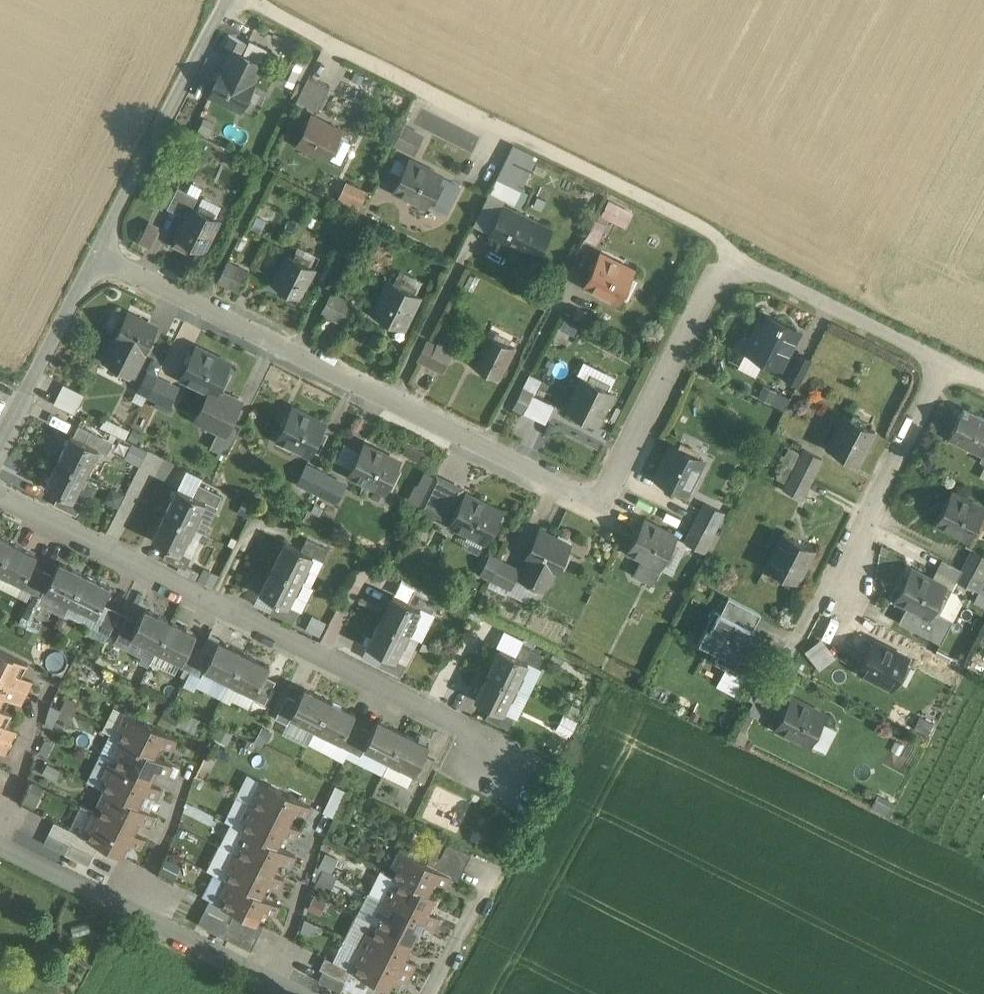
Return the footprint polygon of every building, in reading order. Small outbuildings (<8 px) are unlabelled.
[(247,42),(229,33),(224,44),(233,49),(241,53),(247,42)] [(233,49),(224,68),(223,67),(210,94),(240,109),(253,82),(252,82),(261,63),(241,53),(233,49)] [(308,76),(296,100),(318,110),(330,86),(308,76)] [(340,131),(311,117),(299,142),(328,156),(340,131)] [(424,134),(404,125),(395,143),(415,152),(424,134)] [(515,141),(493,189),(518,201),(541,152),(515,141)] [(409,159),(394,190),(426,206),(441,175),(409,159)] [(348,179),(339,197),(361,207),(370,189),(348,179)] [(178,187),(168,208),(188,217),(193,207),(198,197),(178,187)] [(202,199),(197,209),(193,207),(188,217),(178,237),(204,250),(219,220),(215,218),(220,208),(219,205),(206,198),(202,199)] [(533,221),(503,206),(490,232),(520,248),(533,221)] [(605,225),(594,220),(586,237),(596,243),(605,225)] [(148,223),(140,240),(150,246),(159,228),(148,223)] [(632,271),(598,254),(583,284),(616,301),(632,271)] [(315,267),(288,255),(274,284),(301,297),(315,267)] [(229,263),(220,281),(231,286),(239,268),(229,263)] [(239,268),(231,286),(241,291),(250,273),(239,268)] [(420,295),(390,280),(373,314),(403,329),(420,295)] [(341,300),(331,295),(323,312),(334,318),(342,300),(341,300)] [(357,305),(342,298),(341,300),(342,300),(334,318),(347,324),(357,305)] [(158,328),(128,313),(115,340),(144,354),(145,354),(158,328)] [(765,315),(746,351),(779,368),(797,332),(765,315)] [(514,346),(488,333),(473,363),(500,377),(500,376),(499,376),(514,346)] [(437,345),(427,340),(418,358),(429,364),(438,346),(437,345)] [(144,354),(116,341),(106,360),(134,374),(144,354)] [(454,349),(438,342),(437,345),(438,346),(429,364),(443,371),(454,349)] [(230,363),(196,347),(181,377),(210,392),(215,394),(217,390),(230,363)] [(797,353),(785,378),(798,384),(810,360),(797,353)] [(157,377),(147,372),(138,390),(148,394),(157,377)] [(612,392),(580,376),(563,410),(596,426),(612,392)] [(157,377),(148,394),(160,400),(161,401),(169,383),(157,377)] [(182,389),(169,383),(161,401),(160,400),(157,405),(170,412),(182,389)] [(85,394),(65,384),(55,404),(75,413),(85,394)] [(534,395),(522,389),(513,407),(525,413),(534,395)] [(217,390),(215,394),(210,392),(197,418),(218,429),(225,432),(231,419),(240,401),(217,390)] [(945,438),(983,457),(983,418),(961,406),(945,438)] [(326,425),(293,408),(277,440),(310,457),(326,425)] [(874,431),(845,416),(828,449),(858,464),(874,431)] [(225,432),(218,429),(210,446),(227,455),(242,424),(231,419),(225,432)] [(113,441),(79,424),(73,435),(99,448),(98,449),(107,453),(113,441)] [(73,435),(71,434),(58,460),(86,473),(98,449),(99,448),(73,435)] [(670,445),(654,478),(685,494),(702,460),(670,445)] [(399,462),(366,446),(350,477),(384,493),(399,462)] [(822,459),(804,450),(794,469),(812,479),(822,459)] [(86,473),(58,460),(46,486),(60,493),(73,499),(74,498),(86,473)] [(325,476),(305,466),(296,483),(317,493),(325,476)] [(812,479),(794,469),(784,490),(802,499),(812,479)] [(345,486),(325,476),(317,493),(336,503),(345,486)] [(461,489),(438,477),(423,506),(447,517),(461,489)] [(222,495),(199,483),(193,495),(206,501),(206,502),(217,507),(222,495)] [(193,495),(178,487),(165,513),(193,527),(206,502),(206,501),(193,495)] [(73,499),(60,493),(55,504),(77,515),(83,503),(74,498),(73,499)] [(949,493),(934,522),(967,539),(982,510),(949,493)] [(501,511),(467,494),(452,525),(485,542),(501,511)] [(723,511),(704,502),(694,523),(712,532),(723,511)] [(193,527),(165,513),(153,539),(169,546),(181,552),(181,551),(193,527)] [(642,520),(626,550),(641,558),(633,573),(651,583),(659,567),(675,538),(642,520)] [(712,532),(694,523),(684,543),(702,552),(712,532)] [(540,531),(527,557),(532,560),(522,579),(542,589),(551,570),(556,572),(569,546),(540,531)] [(813,550),(783,535),(767,568),(796,583),(813,550)] [(0,536),(0,565),(11,542),(0,536)] [(330,548),(307,537),(302,548),(313,554),(313,555),(324,560),(330,548)] [(302,548),(286,540),(273,566),(301,580),(313,555),(313,554),(302,548)] [(0,565),(0,571),(23,582),(24,583),(33,564),(37,555),(11,542),(0,565)] [(192,557),(181,551),(181,552),(169,546),(164,558),(186,569),(192,557)] [(973,548),(962,570),(980,579),(983,571),(983,554),(973,548)] [(490,555),(481,572),(492,578),(500,560),(490,555)] [(520,570),(500,560),(492,578),(511,587),(520,570)] [(85,574),(59,561),(53,574),(45,589),(46,590),(71,602),(85,574)] [(33,564),(24,583),(23,582),(21,586),(31,592),(43,569),(33,564)] [(301,580),(273,566),(260,592),(276,600),(277,601),(288,606),(288,605),(301,580)] [(43,569),(31,592),(42,597),(46,590),(45,589),(53,574),(43,569)] [(945,586),(912,569),(896,599),(912,607),(930,616),(933,609),(945,586)] [(980,579),(962,570),(957,580),(975,589),(980,579)] [(110,587),(85,574),(71,602),(97,615),(110,587)] [(437,602),(415,591),(409,602),(421,608),(420,609),(431,614),(437,602)] [(409,602),(393,594),(380,619),(408,633),(420,609),(421,608),(409,602)] [(277,601),(276,600),(271,611),(293,622),(299,610),(288,605),(288,606),(277,601)] [(121,612),(108,606),(97,629),(109,635),(121,612)] [(930,616),(912,607),(910,612),(905,609),(899,621),(942,642),(953,619),(933,609),(930,616)] [(171,621),(145,608),(139,622),(131,636),(132,637),(157,649),(171,621)] [(754,629),(717,610),(701,641),(719,650),(716,655),(735,665),(754,629)] [(127,616),(116,639),(128,645),(132,637),(131,636),(139,622),(127,616)] [(408,633),(380,619),(368,645),(384,653),(395,659),(396,658),(408,633)] [(196,634),(171,621),(157,649),(182,661),(183,662),(192,643),(196,634)] [(808,649),(821,668),(838,657),(826,638),(808,649)] [(244,653),(219,640),(212,654),(205,668),(206,669),(231,681),(244,653)] [(906,657),(873,640),(858,669),(890,686),(906,657)] [(202,648),(192,643),(183,662),(182,661),(180,666),(191,671),(202,648)] [(544,655),(522,644),(516,655),(528,661),(528,662),(539,667),(544,655)] [(516,655),(500,647),(488,673),(516,686),(528,662),(528,661),(516,655)] [(941,656),(923,647),(918,657),(935,666),(941,656)] [(212,654),(202,648),(191,671),(202,677),(206,669),(205,668),(212,654)] [(0,649),(0,679),(27,692),(33,681),(15,672),(22,659),(0,649)] [(270,666),(244,653),(231,681),(255,693),(256,694),(265,675),(270,666)] [(407,664),(396,658),(395,659),(384,653),(378,664),(401,676),(407,664)] [(516,686),(488,673),(475,699),(491,707),(503,712),(503,711),(516,686)] [(265,675),(256,694),(255,693),(253,698),(265,703),(276,681),(265,675)] [(0,679),(0,703),(4,695),(21,703),(27,692),(0,679)] [(764,681),(755,700),(766,705),(775,687),(764,681)] [(330,700),(305,687),(298,701),(291,715),(291,716),(316,728),(330,700)] [(298,701),(287,695),(276,718),(287,724),(291,716),(291,715),(298,701)] [(825,713),(793,697),(778,727),(810,743),(825,713)] [(356,713),(330,700),(316,728),(341,740),(342,741),(351,722),(356,713)] [(50,721),(71,724),(74,709),(52,705),(50,721)] [(503,712),(491,707),(486,718),(508,729),(514,717),(503,711),(503,712)] [(165,708),(160,723),(197,735),(201,721),(165,708)] [(177,738),(126,712),(118,727),(124,730),(119,738),(121,739),(154,755),(160,742),(172,748),(177,738)] [(404,732),(378,719),(372,732),(364,747),(365,748),(390,760),(404,732)] [(351,722),(342,741),(341,740),(339,744),(350,750),(362,727),(351,722)] [(11,742),(16,731),(0,723),(0,737),(11,742)] [(372,732),(362,727),(350,750),(361,756),(365,748),(364,747),(372,732)] [(429,745),(404,732),(390,760),(415,772),(416,773),(425,754),(429,745)] [(0,737),(0,751),(5,754),(11,742),(0,737)] [(154,755),(121,739),(114,753),(119,756),(115,765),(149,782),(156,768),(168,774),(173,765),(154,755)] [(425,754),(416,773),(415,772),(413,776),(425,782),(436,759),(425,754)] [(115,765),(109,762),(102,777),(108,779),(103,788),(105,789),(138,805),(145,791),(156,797),(161,788),(149,782),(115,765)] [(312,805),(260,780),(253,795),(258,797),(254,805),(288,822),(295,809),(307,815),(312,805)] [(336,786),(323,811),(334,816),(347,791),(336,786)] [(138,805),(105,789),(98,804),(103,806),(99,815),(133,832),(140,818),(152,824),(156,815),(138,805)] [(254,805),(249,803),(241,817),(247,820),(242,829),(244,830),(277,846),(284,832),(295,838),(300,828),(288,822),(254,805)] [(99,815),(93,813),(86,827),(92,830),(87,838),(99,844),(121,855),(128,841),(140,847),(144,838),(133,832),(99,815)] [(76,833),(54,822),(49,833),(70,844),(71,844),(76,833)] [(277,846),(244,830),(237,844),(242,847),(238,855),(272,873),(279,858),(291,864),(295,855),(277,846)] [(70,844),(49,833),(44,844),(65,854),(70,844)] [(87,838),(76,833),(71,844),(94,855),(99,844),(87,838)] [(472,854),(448,842),(441,857),(440,857),(464,869),(472,854)] [(71,844),(70,844),(65,854),(89,866),(94,855),(71,844)] [(427,863),(400,849),(392,864),(397,867),(393,875),(401,879),(428,892),(435,879),(446,884),(451,876),(451,875),(427,863)] [(464,869),(440,857),(441,857),(432,852),(427,863),(451,875),(451,876),(459,880),(464,869)] [(238,855),(232,853),(225,867),(231,870),(226,879),(228,880),(260,896),(268,882),(279,888),(284,879),(272,873),(238,855)] [(428,892),(401,879),(396,887),(391,885),(384,899),(435,925),(440,916),(427,910),(435,896),(428,892)] [(260,896),(228,880),(221,894),(226,897),(222,905),(222,906),(235,912),(256,923),(263,909),(275,915),(279,905),(260,896)] [(435,925),(384,899),(376,914),(382,916),(377,925),(411,942),(419,928),(430,934),(435,925)] [(222,905),(210,900),(205,910),(230,923),(235,912),(222,906),(222,905)] [(230,923),(205,910),(198,924),(223,937),(230,923)] [(256,923),(235,912),(230,923),(258,937),(263,926),(256,923)] [(258,937),(230,923),(223,937),(251,951),(258,937)] [(411,942),(377,925),(373,934),(367,932),(360,946),(411,971),(416,962),(404,957),(411,942)] [(411,971),(360,946),(353,960),(358,963),(354,972),(372,981),(388,989),(395,975),(407,981),(411,971)] [(351,970),(325,957),(320,968),(323,970),(345,981),(351,970)] [(345,981),(323,970),(318,981),(340,992),(345,981)] [(354,972),(351,970),(346,980),(366,991),(372,981),(354,972)] [(346,980),(345,981),(340,991),(346,993),(365,993),(366,991),(346,980)]
